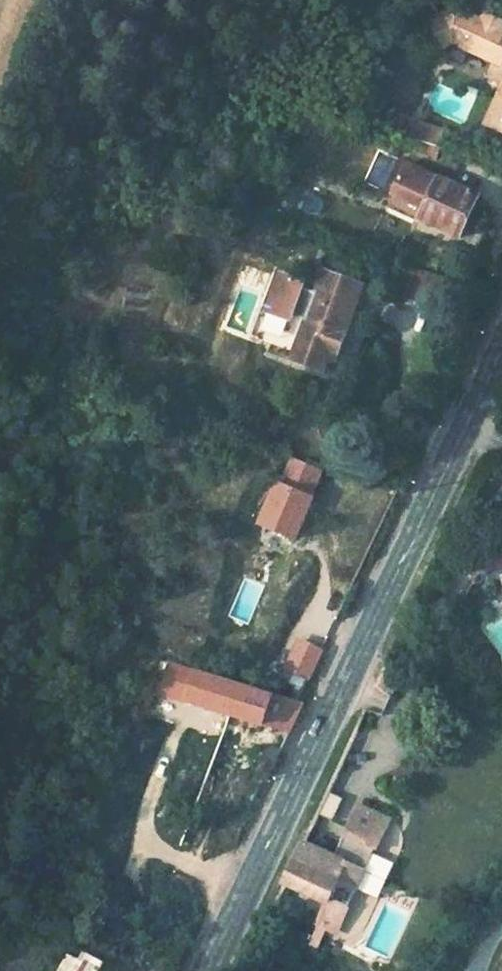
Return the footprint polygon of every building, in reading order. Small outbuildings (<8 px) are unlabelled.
[(449,2),(441,8),(411,32),(431,57),(450,41),(490,61),(485,72),(489,85),(501,90),(484,125),(501,133),(501,25),(496,23),(500,13),(481,5),(477,14),(449,2)] [(408,118),(401,141),(435,151),(443,128),(408,118)] [(476,196),(437,179),(418,220),(457,238),(476,196)] [(287,342),(301,276),(268,269),(254,335),(287,342)] [(417,271),(414,301),(436,304),(439,273),(417,271)] [(360,289),(321,276),(311,302),(352,315),(360,289)] [(306,319),(347,332),(352,315),(311,302),(306,319)] [(347,332),(306,319),(292,360),(326,370),(331,351),(339,353),(347,332)] [(308,498),(272,486),(257,531),(292,542),(308,498)] [(270,701),(192,677),(188,695),(181,692),(178,703),(262,728),(270,701)] [(302,705),(272,696),(270,701),(262,728),(287,736),(302,705)] [(195,777),(206,753),(188,745),(177,769),(195,777)] [(328,793),(321,816),(335,820),(342,797),(328,793)] [(320,832),(342,836),(344,824),(323,820),(320,832)] [(384,835),(360,825),(352,843),(376,854),(384,835)] [(357,893),(376,854),(352,843),(345,858),(306,840),(289,880),(332,901),(334,897),(339,886),(357,893)] [(352,906),(357,893),(339,886),(334,897),(352,906)] [(100,961),(64,949),(56,970),(96,970),(100,961)]
